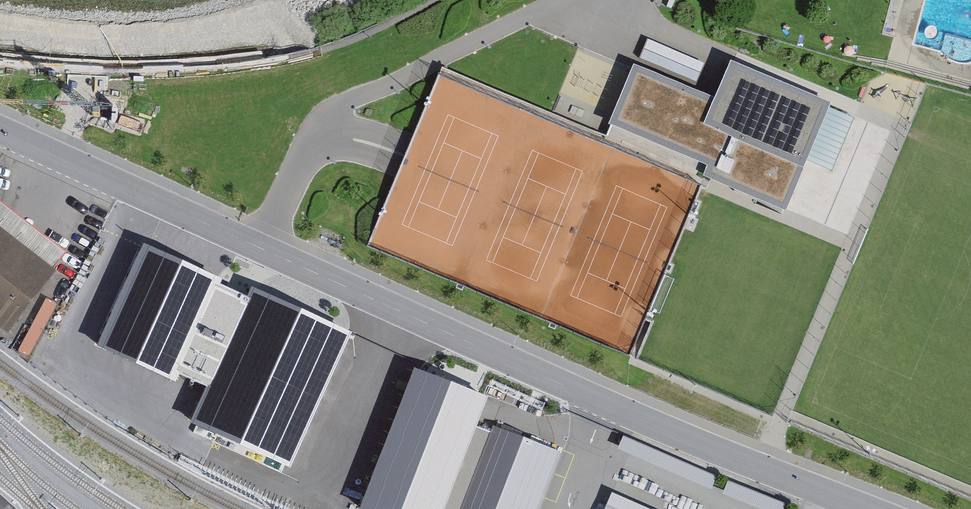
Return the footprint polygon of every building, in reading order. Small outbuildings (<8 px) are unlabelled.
[(607,127),(440,62),(403,156),(368,247),(634,351),(704,172),(787,204),(825,108),(726,70),(715,98),(631,65),(607,127)] [(54,263),(65,247),(0,197),(0,221),(54,263)] [(9,328),(57,266),(54,263),(0,221),(0,321),(9,328)] [(222,279),(143,243),(96,345),(176,381),(179,375),(206,387),(190,420),(290,465),(351,332),(253,287),(248,297),(220,284),(222,279)] [(492,429),(475,422),(488,389),(414,360),(360,501),(382,508),(461,508),(492,429)] [(556,447),(495,423),(492,429),(461,508),(531,508),(556,447)] [(717,473),(623,433),(617,445),(711,485),(717,473)] [(728,476),(723,489),(772,508),(782,508),(786,500),(728,476)] [(612,488),(602,508),(660,508),(612,488)]
